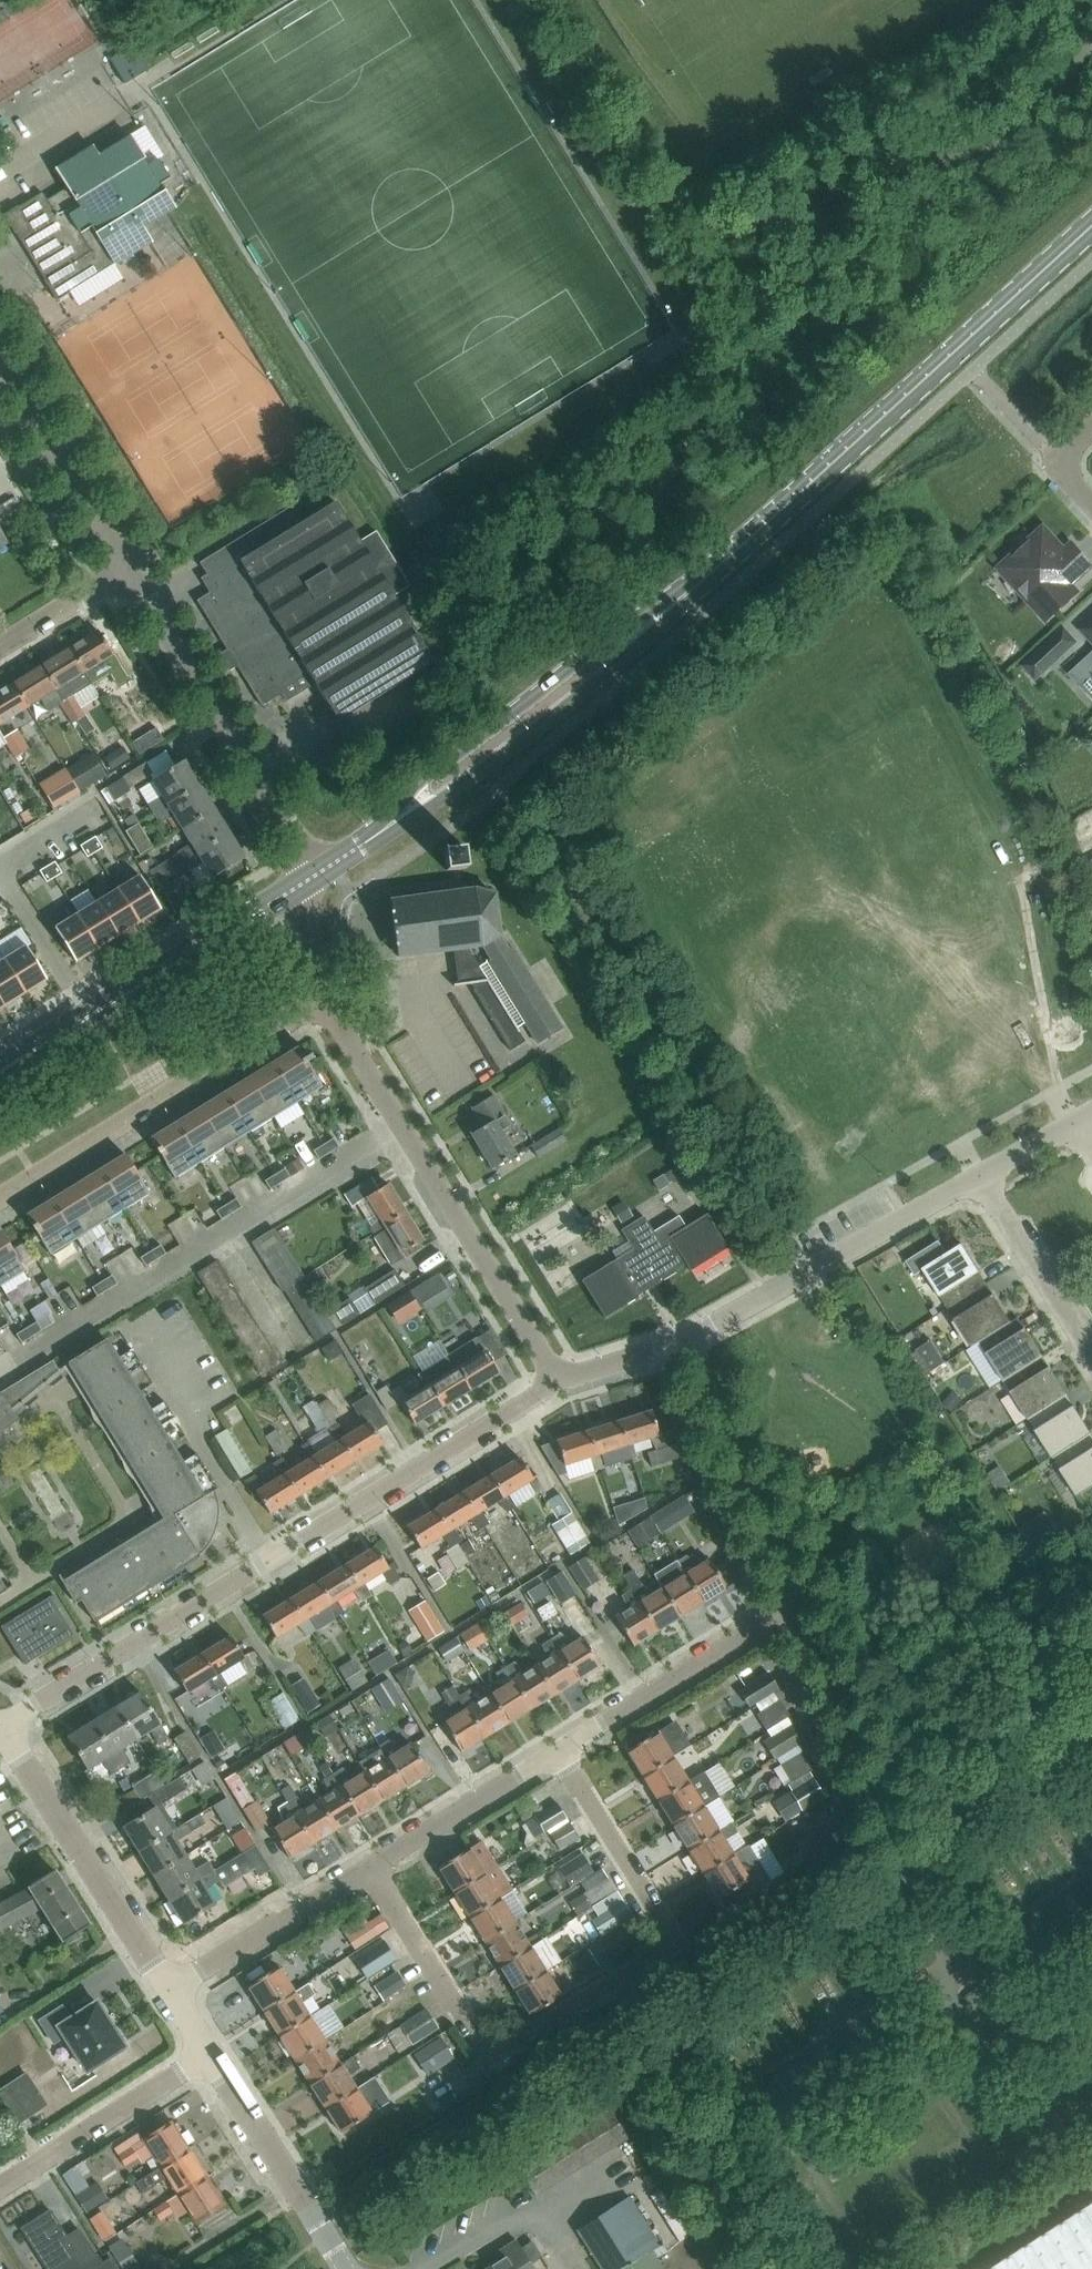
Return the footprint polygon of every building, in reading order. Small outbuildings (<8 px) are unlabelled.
[(96,53),(91,35),(64,0),(26,11),(0,31),(26,24),(31,42),(24,47),(30,53),(16,64),(9,54),(0,56),(0,103),(20,87),(11,76),(96,53)] [(14,47),(10,31),(0,34),(0,51),(14,47)] [(148,70),(133,46),(109,60),(124,84),(148,70)] [(18,208),(4,217),(16,236),(17,235),(46,281),(44,282),(57,303),(70,295),(69,293),(114,266),(115,267),(152,244),(144,230),(176,210),(161,186),(170,180),(159,161),(149,167),(131,138),(99,158),(93,149),(57,172),(63,181),(62,181),(68,190),(48,203),(42,194),(19,209),(18,208)] [(411,588),(377,532),(359,543),(335,503),(302,523),(293,507),(199,563),(207,575),(200,579),(209,593),(196,601),(229,655),(222,659),(230,671),(236,667),(261,707),(281,695),(285,703),(314,686),(337,724),(434,665),(394,598),(411,588)] [(1034,593),(1052,613),(1075,591),(1069,585),(1089,566),(1071,547),(1059,558),(1038,535),(1001,569),(1028,598),(1034,593)] [(1081,629),(1091,642),(1091,619),(1081,629)] [(1036,679),(1060,656),(1077,641),(1065,628),(1023,666),(1036,679)] [(120,667),(113,656),(98,632),(69,650),(84,674),(99,664),(105,675),(109,672),(118,686),(128,680),(120,667)] [(90,683),(84,674),(69,650),(41,667),(56,691),(63,702),(59,704),(60,705),(59,705),(65,714),(78,706),(71,694),(90,683)] [(63,702),(56,691),(41,667),(12,684),(27,708),(41,700),(48,712),(59,705),(60,705),(59,704),(63,702)] [(27,708),(12,684),(0,692),(0,725),(27,708)] [(85,716),(80,709),(78,706),(65,714),(71,724),(76,721),(85,716)] [(139,755),(163,740),(155,728),(131,743),(139,755)] [(9,749),(22,741),(16,731),(3,739),(9,749)] [(22,741),(9,749),(15,759),(28,751),(22,741)] [(106,753),(115,771),(129,764),(120,747),(106,753)] [(152,815),(199,786),(184,762),(152,782),(161,797),(146,806),(152,815)] [(129,789),(153,774),(147,763),(122,778),(129,789)] [(80,797),(65,772),(38,788),(54,813),(80,797)] [(181,830),(214,810),(199,786),(152,815),(158,824),(173,815),(181,830)] [(16,815),(22,827),(37,819),(31,807),(16,815)] [(182,863),(228,834),(214,810),(181,830),(190,844),(176,853),(182,863)] [(228,834),(182,863),(188,872),(202,863),(211,878),(243,858),(228,834)] [(95,836),(87,841),(94,853),(102,848),(95,836)] [(94,853),(87,841),(80,846),(87,857),(94,853)] [(446,871),(467,868),(464,847),(443,850),(446,871)] [(54,862),(47,866),(54,878),(61,873),(54,862)] [(159,865),(148,872),(152,878),(163,896),(174,889),(159,865)] [(54,878),(47,866),(39,871),(46,882),(54,878)] [(160,909),(139,875),(118,889),(139,923),(160,909)] [(139,923),(118,889),(97,902),(118,936),(139,923)] [(525,1024),(538,1044),(561,1029),(510,946),(507,948),(499,936),(500,936),(494,896),(475,890),(389,903),(397,959),(452,951),(458,985),(453,986),(453,988),(471,986),(474,991),(473,992),(510,1052),(525,1043),(517,1029),(525,1024)] [(118,936),(97,902),(76,915),(96,949),(118,936)] [(96,949),(76,915),(54,928),(75,962),(96,949)] [(47,980),(26,946),(4,959),(25,993),(47,980)] [(4,959),(0,962),(0,1000),(4,1006),(25,993),(4,959)] [(298,1048),(273,1063),(297,1103),(322,1087),(307,1062),(312,1058),(310,1055),(304,1058),(298,1048)] [(273,1063),(248,1078),(273,1118),(297,1103),(273,1063)] [(248,1078),(224,1093),(248,1133),(273,1118),(248,1078)] [(224,1093),(200,1108),(224,1148),(248,1133),(224,1093)] [(492,1095),(472,1107),(483,1126),(471,1133),(493,1169),(515,1156),(503,1136),(513,1130),(492,1095)] [(200,1108),(175,1123),(200,1163),(224,1148),(200,1108)] [(175,1123),(150,1139),(174,1178),(200,1163),(175,1123)] [(538,1158),(566,1141),(558,1129),(530,1145),(538,1158)] [(333,1138),(323,1145),(328,1153),(339,1147),(333,1138)] [(323,1145),(313,1151),(318,1159),(328,1153),(323,1145)] [(125,1155),(100,1170),(124,1210),(149,1194),(125,1155)] [(285,1169),(274,1175),(280,1183),(290,1177),(285,1169)] [(100,1170),(75,1185),(100,1225),(124,1210),(100,1170)] [(274,1175),(264,1181),(270,1190),(280,1183),(274,1175)] [(383,1227),(405,1213),(388,1185),(378,1190),(371,1179),(344,1196),(351,1208),(356,1204),(371,1228),(368,1230),(374,1239),(386,1232),(383,1227)] [(75,1185),(51,1200),(75,1239),(100,1225),(75,1185)] [(236,1199),(226,1205),(231,1213),(241,1207),(236,1199)] [(51,1200),(26,1216),(50,1255),(75,1239),(51,1200)] [(226,1205),(216,1211),(221,1220),(231,1213),(226,1205)] [(386,1232),(374,1239),(392,1268),(404,1260),(402,1256),(423,1242),(405,1213),(383,1227),(386,1232)] [(653,1285),(677,1271),(675,1267),(684,1262),(689,1271),(692,1270),(690,1268),(723,1248),(724,1250),(727,1248),(706,1213),(685,1226),(679,1216),(653,1232),(643,1216),(621,1230),(633,1250),(616,1260),(616,1259),(581,1280),(582,1282),(584,1281),(605,1315),(603,1316),(604,1318),(638,1297),(635,1292),(651,1282),(653,1285)] [(0,1232),(0,1286),(25,1271),(1,1231),(0,1232)] [(280,1294),(282,1293),(303,1280),(273,1231),(250,1245),(280,1294)] [(947,1309),(987,1284),(962,1246),(948,1255),(939,1242),(906,1263),(915,1277),(923,1272),(947,1309)] [(160,1245),(150,1251),(155,1260),(166,1254),(160,1245)] [(150,1251),(140,1258),(145,1266),(155,1260),(150,1251)] [(259,1378),(279,1366),(216,1263),(195,1275),(259,1378)] [(402,1284),(395,1272),(365,1291),(375,1307),(405,1288),(402,1284)] [(112,1275),(101,1281),(107,1290),(117,1284),(112,1275)] [(325,1316),(303,1280),(282,1293),(314,1345),(335,1332),(332,1328),(325,1316)] [(101,1281),(91,1288),(97,1296),(107,1290),(101,1281)] [(63,1305),(76,1299),(69,1284),(56,1290),(63,1305)] [(972,1348),(979,1344),(1012,1323),(987,1284),(947,1309),(972,1348)] [(360,1316),(350,1300),(332,1312),(342,1328),(360,1316)] [(1004,1382),(1043,1357),(1018,1319),(1012,1323),(979,1344),(1004,1382)] [(36,1322),(26,1328),(31,1337),(41,1331),(36,1322)] [(26,1328),(16,1334),(21,1343),(31,1337),(26,1328)] [(493,1364),(506,1356),(490,1330),(443,1358),(445,1360),(452,1372),(456,1369),(470,1391),(500,1373),(493,1364)] [(215,1490),(217,1489),(196,1454),(182,1463),(159,1427),(174,1418),(164,1402),(149,1410),(127,1375),(142,1366),(132,1350),(117,1358),(106,1339),(68,1363),(164,1519),(63,1582),(59,1575),(58,1576),(75,1604),(81,1600),(93,1622),(109,1612),(113,1618),(135,1604),(131,1598),(162,1580),(165,1586),(187,1572),(184,1566),(200,1556),(199,1555),(202,1553),(204,1549),(207,1545),(209,1543),(211,1540),(212,1537),(214,1532),(216,1528),(216,1525),(217,1522),(218,1517),(218,1512),(218,1506),(218,1504),(217,1499),(215,1490)] [(946,1363),(930,1341),(913,1353),(929,1374),(946,1363)] [(369,1342),(357,1347),(364,1363),(376,1358),(369,1342)] [(988,1391),(1002,1382),(981,1349),(967,1358),(988,1391)] [(1028,1421),(1067,1396),(1043,1357),(1004,1382),(1028,1421)] [(443,1408),(470,1391),(456,1369),(452,1372),(445,1360),(417,1377),(425,1388),(428,1386),(443,1408)] [(53,1363),(52,1361),(0,1393),(0,1429),(1,1428),(5,1427),(6,1426),(9,1424),(11,1422),(13,1420),(14,1419),(58,1371),(53,1363)] [(386,1387),(376,1393),(388,1412),(396,1407),(397,1408),(402,1405),(414,1426),(443,1408),(428,1386),(425,1388),(408,1399),(399,1388),(390,1393),(386,1387)] [(377,1432),(386,1426),(390,1424),(371,1394),(353,1405),(366,1425),(349,1435),(335,1421),(338,1413),(331,1400),(325,1400),(317,1405),(332,1429),(330,1431),(337,1443),(342,1440),(355,1461),(384,1443),(377,1432)] [(1053,1459),(1091,1434),(1067,1396),(1028,1421),(1053,1459)] [(319,1434),(329,1428),(318,1409),(308,1415),(319,1434)] [(679,1443),(667,1447),(664,1435),(660,1436),(653,1413),(622,1423),(629,1447),(633,1445),(653,1439),(657,1451),(647,1455),(651,1465),(682,1455),(679,1443)] [(637,1459),(633,1445),(629,1447),(622,1423),(591,1432),(597,1456),(602,1454),(622,1448),(626,1462),(637,1459)] [(264,1437),(276,1455),(288,1448),(276,1429),(264,1437)] [(240,1479),(251,1472),(226,1430),(214,1437),(240,1479)] [(591,1432),(559,1442),(566,1466),(591,1458),(595,1473),(606,1469),(602,1454),(597,1456),(591,1432)] [(1053,1459),(1077,1498),(1091,1488),(1091,1434),(1053,1459)] [(327,1479),(355,1461),(342,1440),(337,1443),(321,1452),(311,1442),(302,1448),(309,1460),(314,1457),(327,1479)] [(299,1496),(327,1479),(314,1457),(309,1460),(294,1470),(283,1459),(274,1465),(282,1477),(286,1474),(299,1496)] [(506,1498),(510,1496),(529,1484),(537,1496),(546,1490),(538,1477),(536,1479),(523,1458),(493,1476),(506,1498)] [(271,1513),(299,1496),(286,1474),(282,1477),(266,1487),(256,1476),(246,1482),(254,1495),(258,1492),(271,1513)] [(518,1507),(510,1496),(506,1498),(493,1476),(467,1493),(479,1514),(482,1512),(501,1501),(508,1513),(518,1507)] [(479,1514),(473,1504),(467,1493),(438,1510),(445,1522),(451,1531),(454,1529),(471,1519),(480,1530),(490,1524),(482,1512),(479,1514)] [(451,1531),(445,1522),(438,1510),(409,1527),(423,1548),(445,1535),(453,1548),(447,1552),(459,1571),(470,1564),(458,1544),(462,1542),(454,1529),(451,1531)] [(555,1525),(573,1553),(575,1555),(593,1543),(574,1513),(555,1525)] [(361,1586),(365,1584),(382,1572),(392,1585),(401,1579),(393,1566),(389,1568),(376,1548),(349,1565),(361,1586)] [(679,1562),(704,1603),(728,1588),(710,1559),(698,1567),(688,1556),(679,1562)] [(586,1559),(571,1568),(585,1591),(600,1581),(586,1559)] [(664,1588),(681,1617),(704,1603),(679,1562),(655,1576),(663,1589),(664,1588)] [(374,1596),(365,1584),(361,1586),(349,1565),(320,1583),(333,1604),(337,1601),(355,1590),(364,1602),(374,1596)] [(633,1590),(658,1631),(681,1617),(664,1588),(663,1589),(652,1596),(642,1585),(641,1585),(632,1570),(622,1576),(631,1591),(633,1590)] [(548,1582),(562,1605),(577,1595),(563,1573),(548,1582)] [(12,1587),(11,1586),(5,1590),(0,1582),(0,1594),(12,1587)] [(344,1612),(337,1601),(333,1604),(320,1583),(292,1600),(305,1621),(309,1619),(316,1629),(344,1612)] [(546,1624),(559,1615),(550,1601),(554,1599),(544,1584),(527,1595),(546,1624)] [(635,1646),(658,1631),(633,1590),(631,1591),(624,1596),(629,1610),(617,1617),(635,1646)] [(26,1666),(74,1635),(50,1598),(2,1629),(26,1666)] [(316,1629),(309,1619),(305,1621),(292,1600),(264,1618),(277,1639),(299,1625),(307,1637),(317,1630),(316,1629)] [(430,1641),(445,1632),(426,1601),(411,1611),(430,1641)] [(514,1629),(532,1619),(525,1607),(507,1618),(514,1629)] [(462,1639),(476,1669),(493,1662),(479,1632),(462,1639)] [(553,1640),(579,1681),(602,1666),(584,1638),(572,1645),(562,1634),(553,1640)] [(215,1677),(220,1673),(238,1662),(247,1674),(257,1668),(248,1656),(245,1658),(232,1637),(203,1655),(215,1677)] [(556,1695),(579,1681),(553,1640),(544,1645),(550,1659),(538,1667),(556,1695)] [(439,1653),(456,1683),(475,1673),(457,1642),(439,1653)] [(228,1685),(220,1673),(215,1677),(203,1655),(174,1672),(188,1694),(210,1680),(219,1691),(228,1685)] [(338,1668),(352,1691),(368,1681),(353,1658),(338,1668)] [(556,1695),(538,1667),(526,1674),(516,1663),(507,1669),(533,1710),(556,1695)] [(510,1724),(533,1710),(507,1669),(498,1674),(504,1688),(492,1695),(510,1724)] [(754,1703),(777,1688),(767,1672),(744,1687),(754,1703)] [(320,1706),(303,1679),(290,1687),(307,1713),(320,1706)] [(390,1680),(373,1691),(387,1713),(404,1703),(390,1680)] [(487,1738),(461,1697),(455,1687),(443,1695),(457,1717),(445,1724),(463,1753),(487,1738)] [(510,1724),(492,1695),(480,1702),(470,1691),(461,1697),(487,1738),(510,1724)] [(116,1708),(137,1740),(151,1731),(160,1746),(169,1740),(140,1693),(116,1708)] [(285,1729),(296,1722),(279,1695),(268,1702),(285,1729)] [(779,1699),(755,1714),(765,1730),(789,1715),(779,1699)] [(122,1749),(137,1740),(116,1708),(92,1723),(121,1769),(131,1763),(122,1749)] [(688,1745),(680,1732),(673,1721),(626,1750),(642,1775),(672,1757),(671,1755),(688,1745)] [(112,1774),(121,1769),(92,1723),(69,1737),(89,1770),(104,1761),(112,1774)] [(773,1758),(802,1741),(791,1724),(763,1741),(773,1758)] [(301,1728),(282,1743),(291,1755),(310,1740),(301,1728)] [(211,1758),(225,1749),(213,1729),(198,1738),(211,1758)] [(190,1765),(200,1758),(201,1758),(185,1733),(175,1740),(190,1765)] [(382,1747),(407,1788),(431,1773),(413,1745),(400,1752),(390,1741),(382,1747)] [(384,1802),(407,1788),(382,1747),(358,1761),(366,1774),(384,1802)] [(784,1786),(791,1782),(813,1769),(802,1751),(773,1769),(784,1786)] [(656,1799),(687,1781),(672,1757),(642,1775),(656,1799)] [(384,1802),(366,1774),(354,1781),(344,1770),(335,1776),(361,1816),(384,1802)] [(701,1771),(687,1780),(687,1781),(656,1799),(672,1825),(703,1805),(703,1806),(717,1797),(701,1771)] [(338,1831),(361,1816),(335,1776),(326,1781),(332,1795),(320,1802),(338,1831)] [(162,1805),(187,1790),(180,1778),(155,1794),(162,1805)] [(801,1810),(824,1796),(813,1778),(790,1792),(801,1810)] [(109,1805),(116,1817),(141,1801),(134,1790),(109,1805)] [(124,1828),(139,1853),(177,1829),(162,1805),(155,1794),(148,1798),(155,1808),(124,1828)] [(338,1831),(320,1802),(308,1809),(298,1798),(289,1804),(315,1845),(338,1831)] [(256,1833),(271,1823),(257,1801),(242,1810),(256,1833)] [(291,1860),(315,1845),(289,1804),(280,1810),(286,1823),(274,1831),(291,1860)] [(525,1847),(533,1843),(545,1836),(543,1833),(566,1819),(556,1804),(521,1825),(526,1833),(523,1843),(525,1847)] [(719,1831),(718,1829),(703,1806),(703,1805),(672,1825),(688,1849),(719,1831)] [(853,1853),(840,1820),(821,1831),(832,1848),(822,1853),(831,1867),(853,1853)] [(549,1833),(559,1850),(578,1839),(568,1822),(549,1833)] [(733,1855),(733,1853),(724,1839),(735,1832),(729,1822),(718,1829),(719,1831),(688,1849),(703,1874),(733,1855)] [(192,1833),(192,1832),(186,1823),(139,1853),(154,1876),(186,1856),(177,1842),(192,1833)] [(455,1892),(495,1867),(479,1842),(468,1849),(439,1866),(455,1892)] [(733,1855),(703,1874),(725,1909),(769,1882),(746,1845),(733,1853),(733,1855)] [(224,1867),(169,1900),(184,1924),(216,1904),(207,1889),(219,1882),(223,1889),(255,1870),(260,1878),(272,1871),(256,1846),(245,1853),(243,1852),(223,1865),(224,1867)] [(186,1856),(154,1876),(169,1900),(216,1871),(210,1861),(195,1870),(186,1856)] [(559,1870),(569,1885),(592,1871),(582,1856),(559,1870)] [(499,1898),(511,1891),(495,1867),(455,1892),(470,1916),(499,1898)] [(30,1889),(42,1908),(63,1942),(88,1926),(54,1870),(28,1886),(30,1889)] [(583,1893),(591,1906),(592,1907),(616,1892),(607,1878),(583,1893)] [(20,1894),(0,1905),(0,1929),(42,1908),(30,1889),(20,1894)] [(514,1922),(499,1898),(470,1916),(486,1940),(514,1922)] [(623,1900),(577,1928),(588,1945),(634,1917),(623,1900)] [(370,1922),(347,1937),(355,1949),(378,1934),(370,1922)] [(501,1965),(529,1947),(514,1922),(486,1940),(501,1965)] [(598,1965),(637,1940),(627,1924),(588,1949),(598,1965)] [(355,1986),(366,1979),(396,1959),(384,1941),(354,1960),(362,1972),(351,1979),(355,1986)] [(517,1990),(545,1972),(529,1947),(501,1965),(517,1990)] [(264,2012),(294,1993),(278,1968),(248,1987),(264,2012)] [(383,2001),(406,1986),(396,1972),(374,1986),(383,2001)] [(545,1972),(517,1990),(532,2014),(560,1996),(545,1972)] [(309,2016),(301,2004),(315,1995),(307,1984),(294,1993),(264,2012),(279,2036),(309,2016)] [(61,2006),(39,2021),(53,2043),(63,2036),(86,2071),(124,2047),(96,2002),(69,2019),(61,2006)] [(424,2010),(398,2028),(410,2046),(436,2029),(424,2010)] [(294,2059),(324,2040),(309,2016),(279,2036),(294,2059)] [(453,2062),(440,2039),(413,2057),(427,2079),(453,2062)] [(309,2083),(339,2064),(324,2040),(294,2059),(309,2083)] [(324,2107),(354,2088),(347,2076),(359,2068),(352,2057),(339,2064),(309,2083),(324,2107)] [(354,2088),(324,2107),(340,2132),(390,2101),(374,2076),(355,2089),(354,2088)] [(29,2116),(13,2092),(1,2100),(16,2123),(29,2116)] [(628,2139),(627,2139),(607,2108),(516,2167),(535,2197),(628,2139)] [(160,2169),(188,2151),(170,2123),(130,2148),(137,2158),(140,2156),(144,2162),(152,2156),(160,2169)] [(124,2167),(137,2158),(130,2148),(117,2157),(124,2167)] [(177,2196),(205,2178),(188,2151),(160,2169),(135,2185),(142,2195),(167,2179),(176,2194),(177,2196)] [(76,2163),(62,2171),(71,2186),(84,2179),(76,2163)] [(195,2223),(222,2205),(205,2178),(177,2196),(176,2194),(151,2211),(158,2221),(172,2212),(176,2219),(188,2212),(195,2223)] [(63,2198),(53,2203),(64,2223),(73,2218),(63,2198)] [(649,2254),(658,2248),(628,2201),(619,2206),(576,2233),(598,2268),(659,2268),(649,2254)] [(993,2268),(1091,2268),(1091,2205),(993,2268)] [(80,2230),(79,2231),(67,2239),(58,2226),(49,2212),(22,2230),(48,2268),(85,2268),(89,2266),(91,2268),(119,2268),(112,2259),(104,2265),(98,2257),(97,2258),(80,2230)] [(135,2261),(126,2247),(121,2239),(109,2247),(123,2268),(135,2261)] [(523,2250),(516,2239),(499,2250),(505,2259),(489,2268),(534,2268),(531,2264),(541,2258),(533,2244),(523,2250)]
